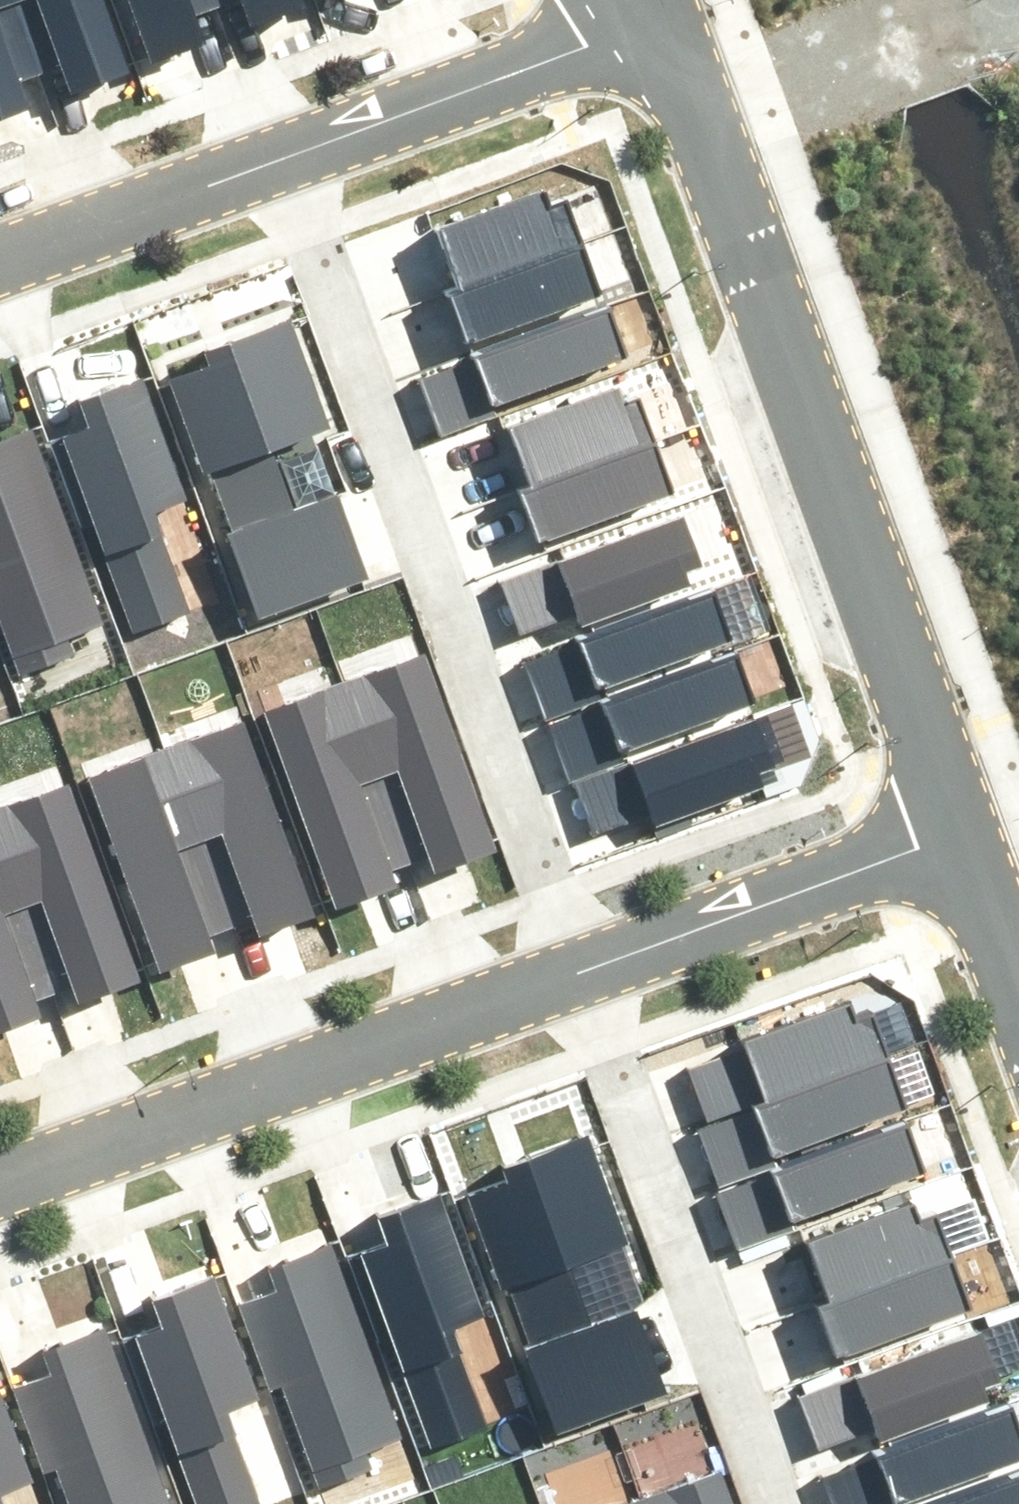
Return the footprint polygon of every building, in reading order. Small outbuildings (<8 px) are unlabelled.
[(30,94),(22,73),(48,63),(25,0),(0,0),(0,105),(30,94)] [(48,63),(70,55),(80,82),(133,63),(110,0),(25,0),(48,63)] [(159,54),(214,34),(206,13),(232,3),(231,0),(139,0),(159,54)] [(264,22),(317,3),(316,0),(256,0),(264,22)] [(441,214),(464,279),(579,240),(562,189),(544,195),(539,180),(441,214)] [(464,279),(448,285),(466,337),(597,291),(579,240),(464,279)] [(610,300),(480,345),(498,396),(628,351),(610,300)] [(232,527),(223,530),(251,607),(369,564),(341,488),(289,507),(264,440),(325,418),(287,314),(207,344),(213,362),(169,378),(203,473),(211,470),(232,527)] [(64,436),(137,628),(189,609),(152,510),(192,495),(147,376),(83,400),(92,426),(64,436)] [(510,432),(532,490),(655,443),(638,398),(621,404),(616,392),(510,432)] [(23,660),(89,636),(84,623),(107,614),(32,413),(0,425),(0,600),(23,660)] [(522,492),(541,543),(674,493),(655,443),(532,490),(522,492)] [(680,504),(551,553),(575,615),(684,573),(679,560),(698,553),(680,504)] [(711,583),(581,628),(599,679),(729,634),(711,583)] [(730,645),(600,691),(618,742),(748,697),(730,645)] [(425,653),(350,681),(410,842),(432,834),(443,862),(495,842),(425,653)] [(269,710),(337,894),(392,874),(385,853),(410,842),(350,681),(269,710)] [(760,713),(630,759),(648,810),(778,764),(760,713)] [(247,717),(172,744),(231,906),(254,898),(264,925),(317,906),(247,717)] [(91,773),(159,957),(214,937),(206,916),(231,906),(172,744),(91,773)] [(0,800),(0,847),(45,968),(67,959),(77,987),(130,968),(60,778),(0,800)] [(27,999),(19,978),(45,968),(0,847),(0,1009),(27,999)] [(746,1026),(769,1092),(885,1052),(867,1001),(849,1007),(844,992),(746,1026)] [(769,1092),(754,1097),(771,1149),(902,1103),(885,1052),(769,1092)] [(786,1155),(771,1161),(789,1212),(920,1166),(902,1115),(786,1155)] [(530,1337),(520,1341),(549,1418),(667,1375),(639,1298),(587,1318),(562,1250),(623,1228),(585,1125),(505,1155),(511,1172),(466,1189),(501,1284),(509,1281),(530,1337)] [(357,1240),(430,1432),(482,1412),(445,1314),(485,1299),(440,1180),(376,1204),(386,1229),(357,1240)] [(813,1229),(836,1295),(952,1256),(934,1204),(916,1210),(911,1196),(813,1229)] [(241,1282),(314,1476),(380,1451),(376,1438),(398,1430),(323,1229),(267,1250),(275,1270),(241,1282)] [(836,1295),(821,1301),(839,1352),(969,1306),(952,1256),(836,1295)] [(200,1503),(259,1503),(223,1407),(263,1392),(218,1272),(153,1296),(163,1322),(135,1333),(200,1503)] [(979,1322),(863,1361),(885,1427),(983,1394),(978,1380),(996,1373),(979,1322)] [(59,1503),(160,1503),(94,1325),(37,1346),(45,1367),(12,1379),(59,1503)] [(36,1467),(0,1372),(0,1480),(36,1467)] [(879,1442),(897,1493),(1018,1451),(1018,1423),(1010,1397),(879,1442)] [(895,1502),(896,1503),(1018,1503),(1018,1460),(895,1502)] [(651,1488),(657,1503),(742,1503),(726,1461),(651,1488)] [(651,1488),(607,1503),(657,1503),(651,1488)]
